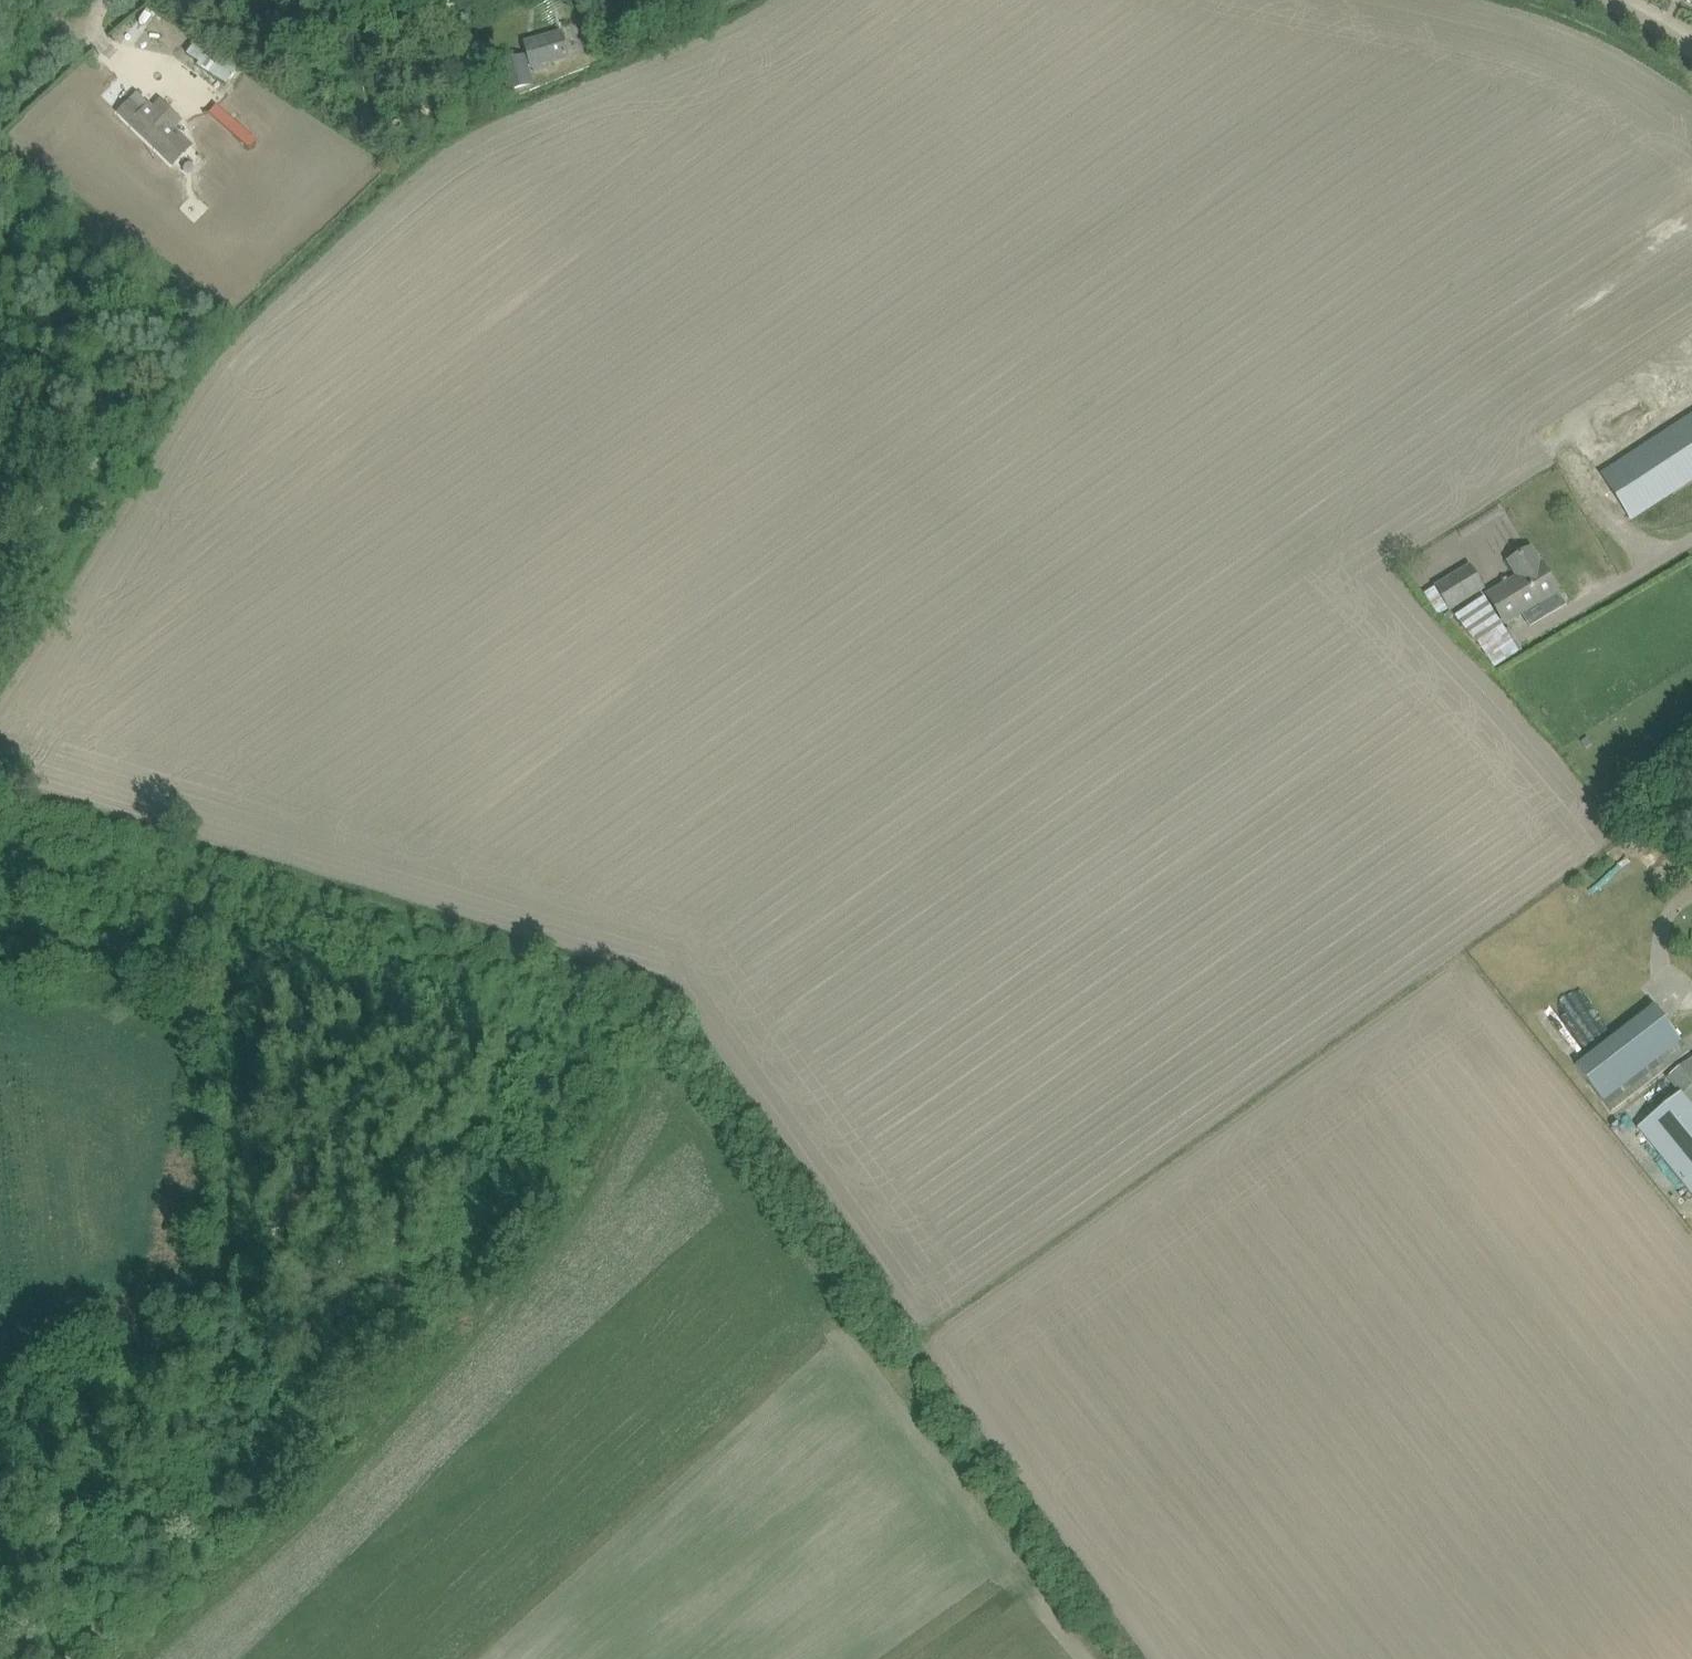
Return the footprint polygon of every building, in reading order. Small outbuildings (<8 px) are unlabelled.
[(533,67),(569,57),(562,33),(526,44),(533,67)] [(196,42),(186,55),(224,85),(228,80),(235,71),(238,67),(200,37),(196,42)] [(525,55),(499,62),(508,92),(533,84),(525,55)] [(263,87),(260,91),(275,102),(278,97),(280,95),(265,84),(263,87)] [(235,97),(224,111),(234,120),(238,115),(280,151),(291,137),(265,116),(267,114),(253,101),(248,107),(235,97)] [(174,166),(192,148),(180,136),(181,135),(173,128),(181,120),(162,101),(154,109),(149,105),(142,112),(131,101),(119,113),(174,166)] [(1602,474),(1631,518),(1691,478),(1691,416),(1602,474)] [(1519,579),(1489,597),(1505,623),(1558,591),(1547,572),(1542,564),(1539,566),(1530,550),(1510,562),(1519,579)] [(1450,610),(1484,589),(1470,567),(1436,587),(1450,610)] [(1612,1113),(1690,1052),(1653,1005),(1575,1066),(1612,1113)] [(1691,1092),(1691,1057),(1691,1056),(1672,1081),(1690,1095),(1691,1092)] [(1681,1093),(1638,1128),(1691,1194),(1691,1107),(1681,1093)]
